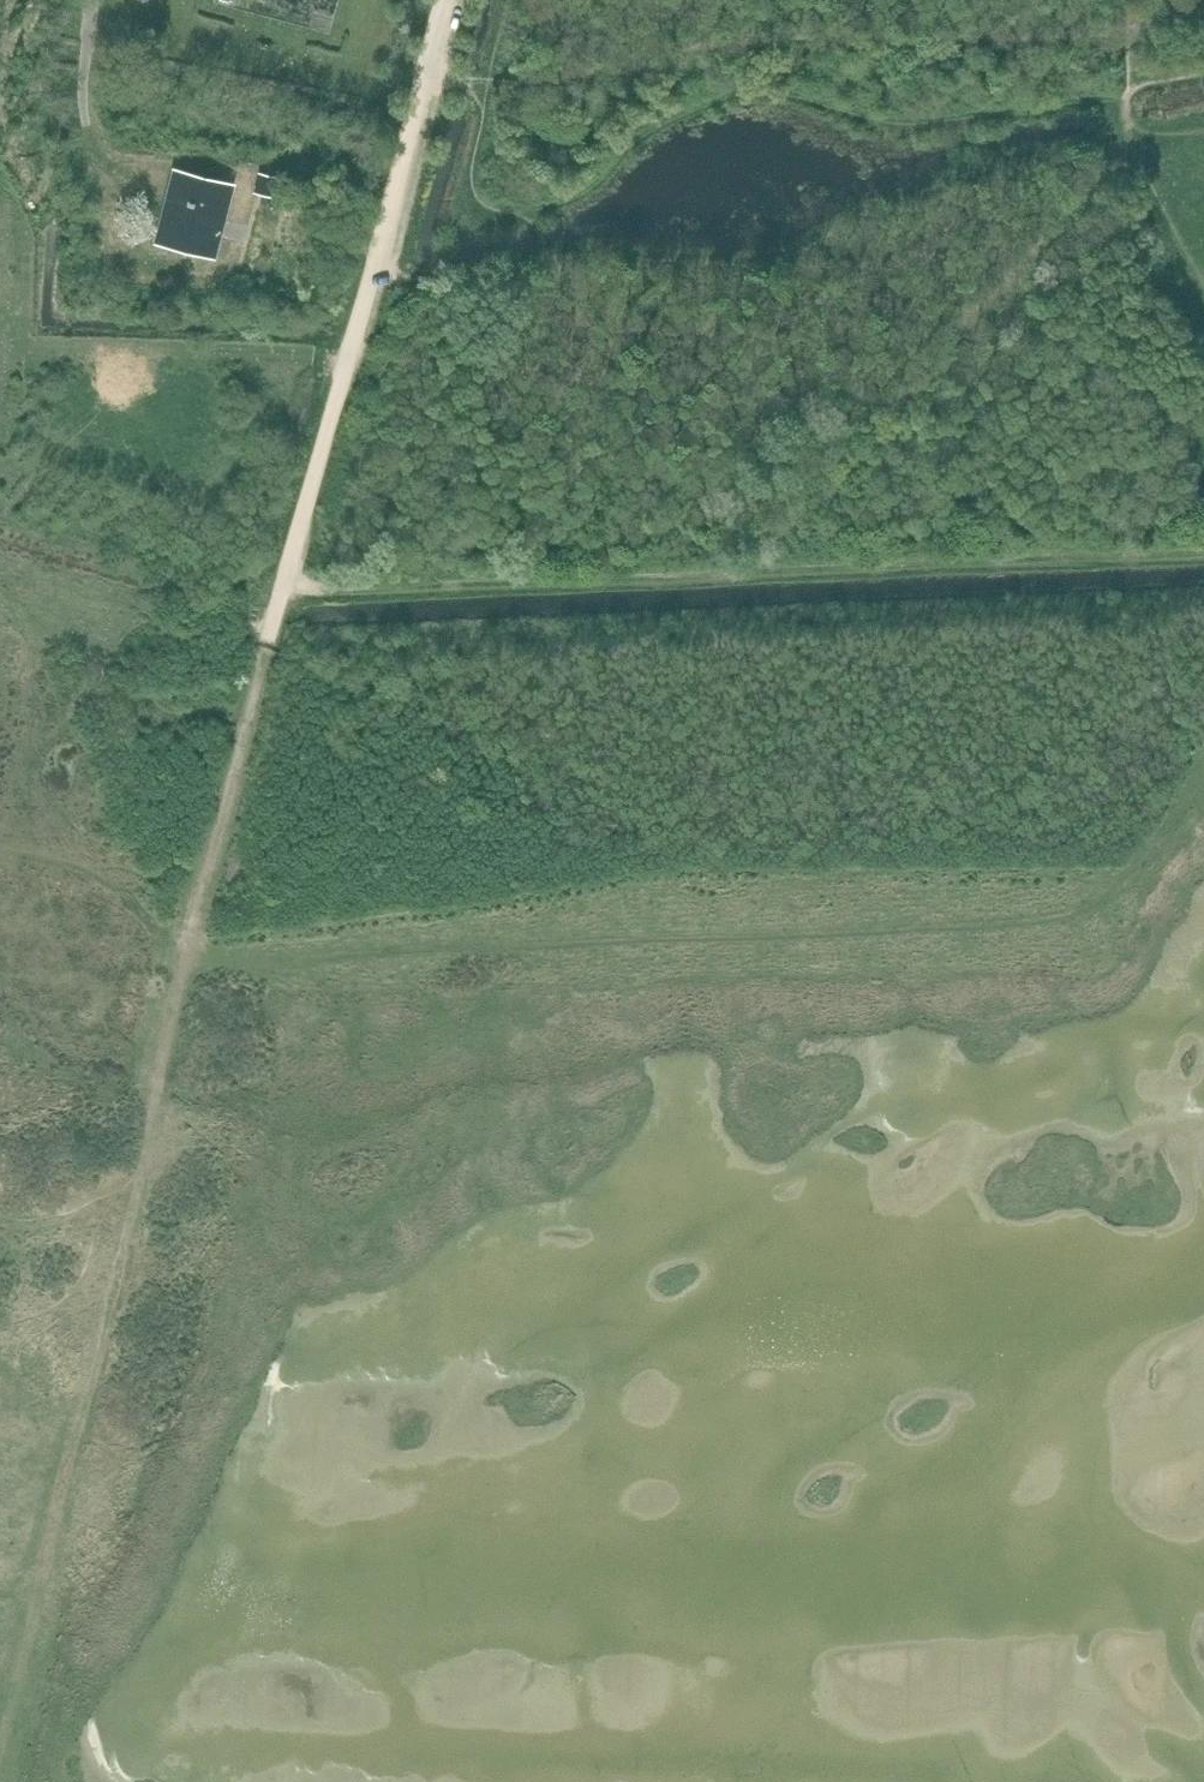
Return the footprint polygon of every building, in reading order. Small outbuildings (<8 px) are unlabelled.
[(213,254),(232,182),(173,167),(158,225),(155,238),(213,254)] [(255,188),(254,189),(269,193),(274,174),(259,170),(255,188)]
